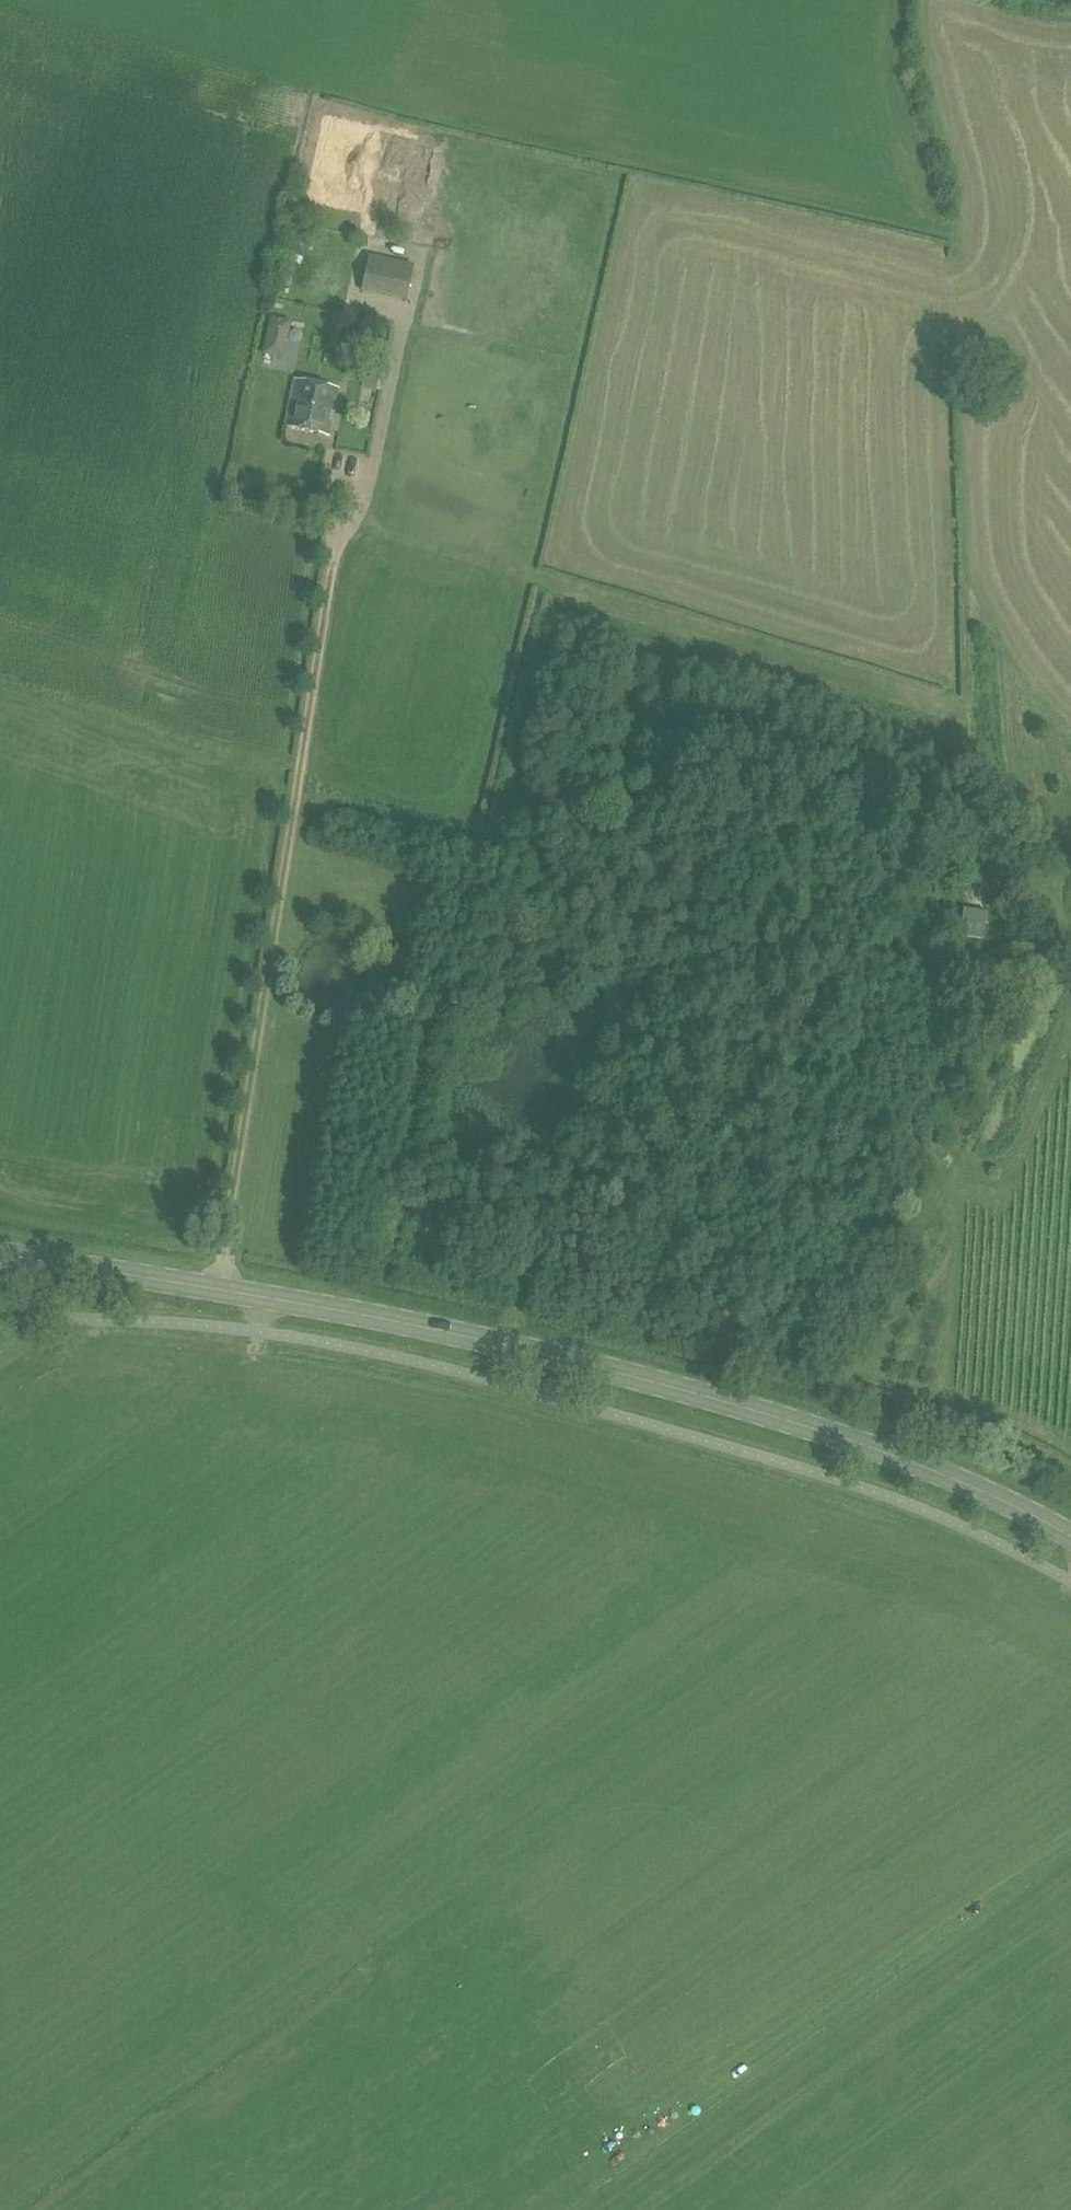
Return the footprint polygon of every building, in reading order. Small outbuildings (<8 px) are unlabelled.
[(416,266),(371,256),(367,278),(411,287),(416,266)] [(289,324),(272,320),(265,354),(282,358),(289,324)] [(377,391),(380,375),(366,373),(363,388),(377,391)] [(286,427),(329,436),(339,389),(295,380),(286,427)] [(961,936),(984,939),(988,912),(964,909),(961,936)]
